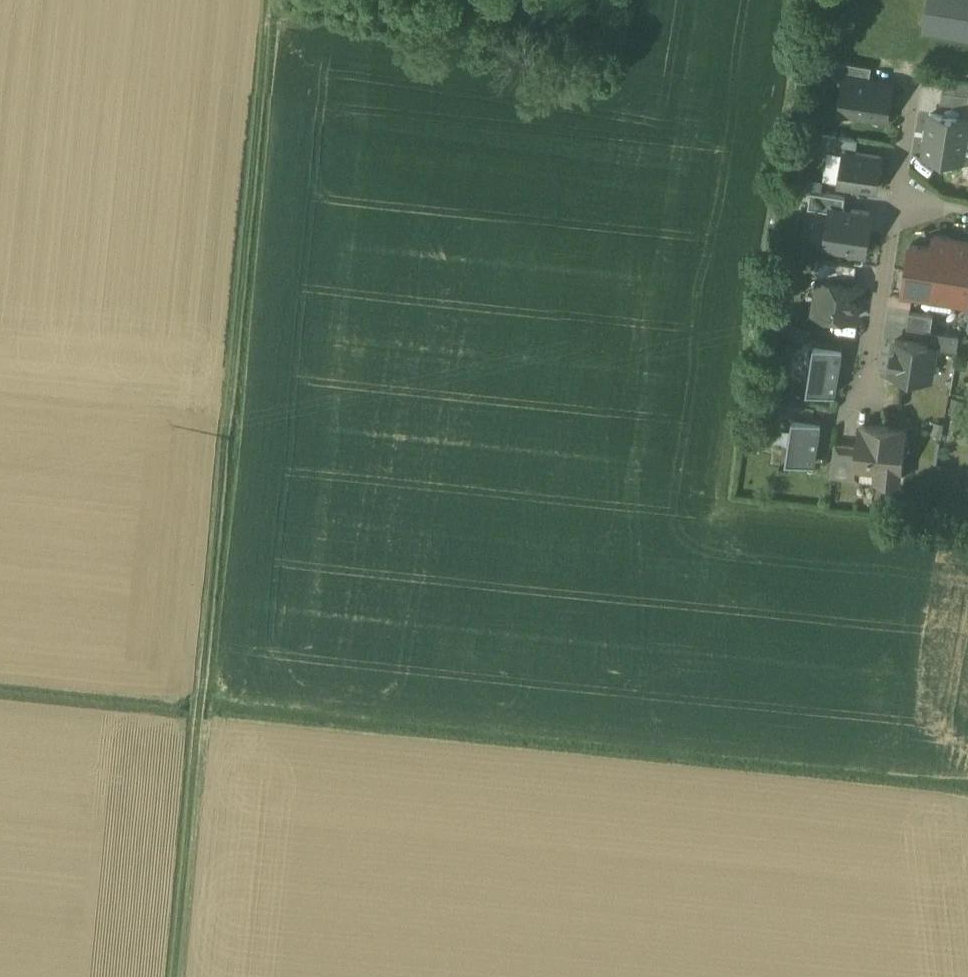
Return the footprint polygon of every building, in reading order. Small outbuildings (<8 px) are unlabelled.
[(921,23),(967,31),(967,0),(924,0),(921,23)] [(872,66),(837,60),(834,76),(845,78),(846,77),(870,81),(872,66)] [(870,81),(846,77),(845,78),(841,105),(858,107),(857,112),(871,114),(871,115),(888,117),(893,85),(870,81)] [(944,79),(940,102),(967,107),(967,106),(967,83),(944,79)] [(931,113),(925,154),(937,156),(937,157),(942,164),(964,148),(967,120),(967,119),(931,113)] [(858,138),(823,133),(820,149),(844,152),(844,150),(856,152),(858,138)] [(856,152),(844,150),(844,152),(839,183),(877,189),(882,156),(856,152)] [(846,196),(811,191),(809,207),(831,210),(832,206),(844,208),(846,196)] [(844,208),(832,206),(831,210),(825,245),(851,249),(852,245),(868,248),(870,231),(866,230),(869,212),(844,208)] [(934,236),(932,247),(911,244),(903,292),(967,302),(967,241),(934,236)] [(857,264),(822,258),(818,279),(821,278),(854,283),(857,264)] [(854,283),(821,278),(815,312),(855,318),(860,285),(854,283)] [(933,314),(910,311),(907,326),(931,330),(933,314)] [(807,327),(791,324),(789,336),(805,339),(807,327)] [(960,335),(931,330),(929,344),(936,345),(936,347),(957,350),(960,335)] [(929,344),(896,339),(894,350),(893,350),(893,352),(894,352),(893,359),(892,359),(892,361),(893,361),(891,372),(931,378),(936,347),(936,345),(929,344)] [(844,345),(815,340),(807,388),(837,392),(844,345)] [(823,418),(793,414),(787,457),(816,462),(823,418)] [(931,419),(930,452),(963,453),(964,419),(931,419)] [(891,427),(891,426),(876,425),(875,426),(861,424),(857,466),(878,468),(877,477),(899,480),(900,470),(901,470),(905,429),(891,427)] [(858,447),(834,444),(831,476),(861,479),(862,467),(856,466),(858,447)]
